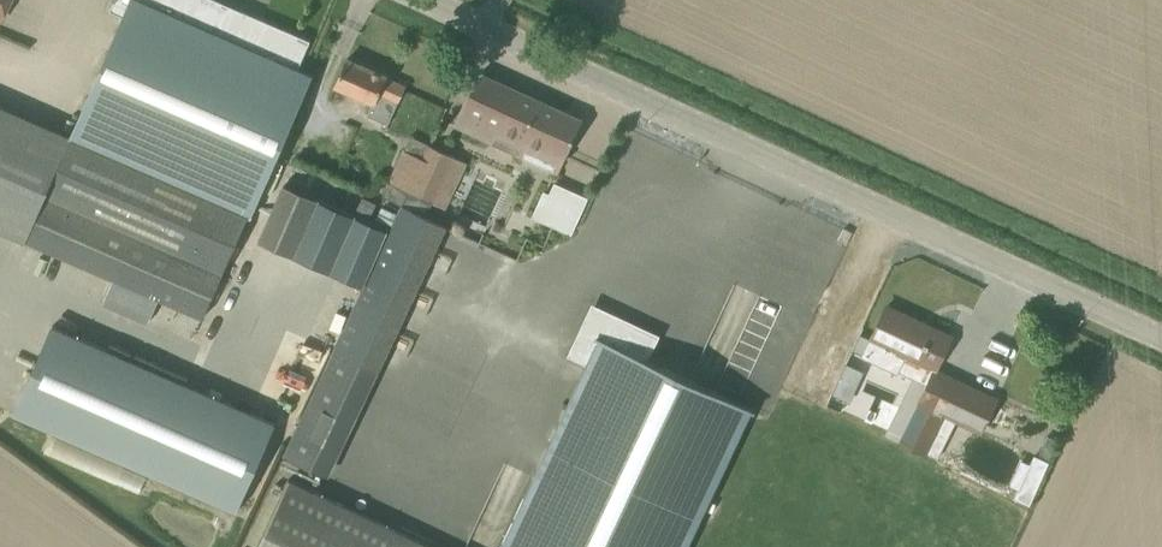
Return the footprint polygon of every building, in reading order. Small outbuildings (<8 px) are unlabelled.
[(50,249),(114,277),(158,296),(204,316),(248,214),(251,216),(313,75),(299,69),(310,43),(213,0),(113,0),(115,1),(111,11),(124,17),(72,137),(0,105),(0,228),(50,249)] [(1,21),(10,0),(0,0),(0,21),(1,21)] [(404,85),(386,75),(347,59),(335,85),(373,102),(367,115),(388,124),(406,84),(404,85)] [(564,157),(581,119),(479,74),(456,126),(519,155),(557,172),(564,157)] [(428,143),(422,157),(422,158),(407,191),(432,202),(454,155),(428,143)] [(422,158),(422,157),(405,149),(389,182),(407,191),(422,158)] [(544,192),(533,217),(573,234),(588,197),(555,183),(551,195),(544,192)] [(309,199),(285,254),(354,284),(378,229),(309,199)] [(446,225),(402,205),(333,351),(284,454),(328,476),(446,225)] [(853,232),(845,228),(839,239),(847,243),(853,232)] [(158,296),(114,277),(104,300),(148,319),(158,296)] [(951,336),(887,306),(862,357),(898,374),(899,371),(927,385),(935,369),(951,336)] [(751,410),(644,360),(655,336),(593,307),(572,354),(587,361),(500,546),(686,546),(751,410)] [(53,324),(14,412),(237,509),(276,420),(53,324)] [(921,452),(940,410),(919,401),(907,425),(894,419),(886,435),(921,452)] [(1025,454),(1007,492),(1027,501),(1044,463),(1025,454)] [(257,546),(418,546),(421,541),(289,479),(257,546)]
